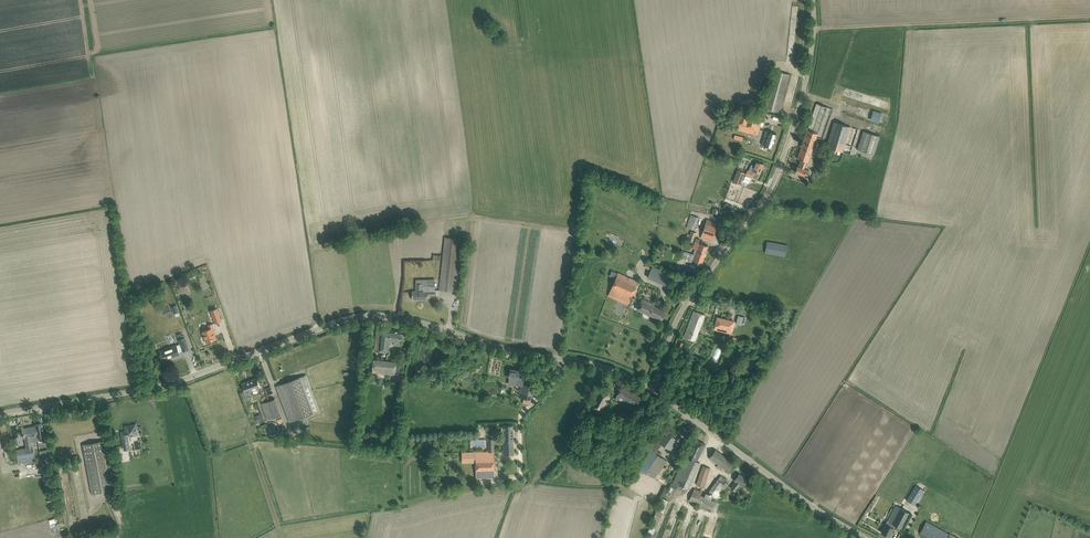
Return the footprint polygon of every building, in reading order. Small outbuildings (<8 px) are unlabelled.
[(780,112),(790,74),(774,70),(764,108),(780,112)] [(833,109),(816,103),(797,158),(801,159),(798,166),(797,166),(795,172),(807,176),(809,169),(804,168),(806,163),(807,163),(816,137),(823,139),(833,109)] [(737,107),(732,127),(757,135),(763,115),(737,107)] [(834,122),(826,146),(850,154),(858,130),(834,122)] [(858,149),(875,154),(880,136),(864,130),(858,149)] [(772,148),(776,134),(770,132),(765,131),(764,135),(765,136),(762,145),(772,148)] [(760,173),(763,165),(756,161),(754,165),(751,164),(749,171),(746,170),(745,174),(751,176),(753,173),(752,172),(753,170),(760,173)] [(733,181),(740,184),(745,173),(738,170),(733,181)] [(686,227),(695,230),(699,217),(691,215),(686,227)] [(712,241),(718,222),(707,219),(700,238),(712,241)] [(693,242),(696,233),(691,231),(689,237),(686,236),(685,239),(693,242)] [(462,238),(445,237),(439,290),(456,291),(462,238)] [(701,265),(708,246),(698,243),(699,239),(697,238),(693,248),(695,249),(693,254),(691,253),(689,261),(701,265)] [(767,241),(765,252),(784,256),(787,245),(767,241)] [(691,275),(692,270),(678,265),(676,270),(691,275)] [(652,266),(647,277),(668,286),(673,275),(652,266)] [(638,282),(624,275),(618,273),(612,271),(610,276),(615,279),(608,295),(628,304),(638,282)] [(435,295),(435,291),(423,291),(423,284),(416,284),(417,294),(413,294),(413,299),(427,299),(427,295),(435,295)] [(654,304),(649,302),(642,299),(637,309),(661,320),(665,311),(654,306),(654,304)] [(211,311),(215,323),(222,321),(217,308),(211,311)] [(704,315),(694,311),(684,336),(695,340),(704,315)] [(717,317),(714,329),(731,333),(731,334),(733,327),(732,327),(734,321),(717,317)] [(214,329),(212,324),(209,325),(210,329),(202,331),(204,336),(206,335),(208,342),(216,339),(213,330),(214,329)] [(400,346),(401,331),(377,329),(375,350),(389,351),(390,341),(394,341),(394,345),(400,346)] [(183,351),(189,349),(184,334),(182,335),(181,333),(177,334),(179,340),(181,346),(177,347),(176,344),(168,347),(169,349),(160,352),(163,360),(172,357),(173,358),(180,356),(179,351),(183,350),(183,351)] [(374,359),(372,372),(395,374),(397,362),(374,359)] [(523,379),(519,378),(520,370),(511,368),(509,376),(509,383),(521,384),(522,384),(523,379)] [(306,375),(276,386),(290,422),(320,411),(306,375)] [(260,387),(257,378),(242,384),(245,393),(260,387)] [(533,386),(522,384),(521,384),(519,397),(524,398),(523,403),(529,404),(533,386)] [(641,397),(622,387),(615,399),(617,400),(620,396),(636,405),(641,397)] [(602,411),(609,397),(608,393),(600,388),(590,408),(598,411),(602,411)] [(275,398),(262,403),(268,420),(281,415),(275,398)] [(44,436),(42,423),(35,425),(35,426),(34,426),(36,436),(37,436),(38,440),(38,441),(42,440),(43,443),(46,442),(45,436),(44,436)] [(137,433),(136,424),(126,426),(126,431),(121,432),(124,446),(129,445),(128,436),(133,435),(132,434),(137,433)] [(514,454),(513,425),(503,425),(504,454),(514,454)] [(37,436),(36,436),(34,426),(22,429),(23,438),(25,438),(26,448),(16,450),(19,464),(35,462),(33,447),(31,447),(31,442),(38,440),(37,436)] [(673,452),(688,430),(682,426),(674,437),(662,429),(649,448),(651,450),(639,467),(655,478),(667,460),(656,452),(662,443),(673,452)] [(495,478),(494,439),(488,439),(489,451),(462,452),(462,463),(476,462),(477,478),(495,478)] [(685,457),(675,482),(688,489),(700,463),(697,461),(705,444),(694,439),(685,457)] [(114,490),(105,440),(83,444),(92,494),(114,490)] [(735,464),(715,450),(709,458),(718,465),(716,467),(720,470),(723,467),(729,472),(735,464)] [(703,465),(697,484),(704,487),(711,468),(703,465)] [(747,480),(739,474),(734,480),(736,481),(731,488),(735,491),(740,484),(743,486),(747,480)] [(712,494),(711,495),(717,499),(722,491),(728,483),(725,481),(726,479),(721,475),(709,491),(712,494)] [(916,485),(906,500),(914,505),(924,490),(916,485)] [(695,488),(689,500),(712,510),(716,502),(700,495),(702,491),(695,488)] [(896,505),(881,532),(889,536),(895,525),(901,528),(909,513),(896,505)] [(920,533),(929,537),(958,537),(950,533),(950,534),(926,521),(920,533)]
